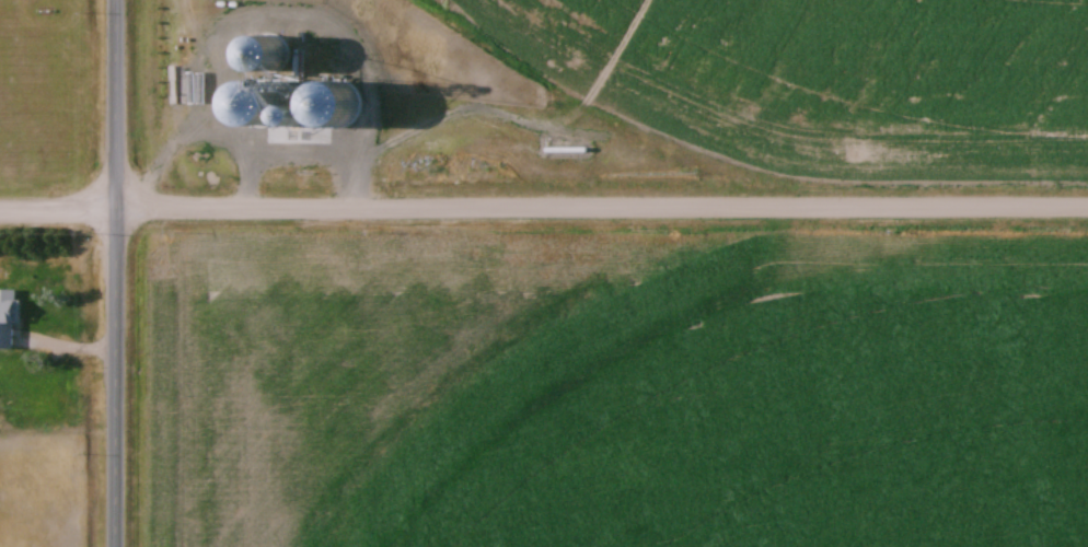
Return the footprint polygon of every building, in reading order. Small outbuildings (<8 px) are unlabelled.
[(18,325),(25,325),(25,291),(0,291),(0,351),(18,351),(18,325)]
